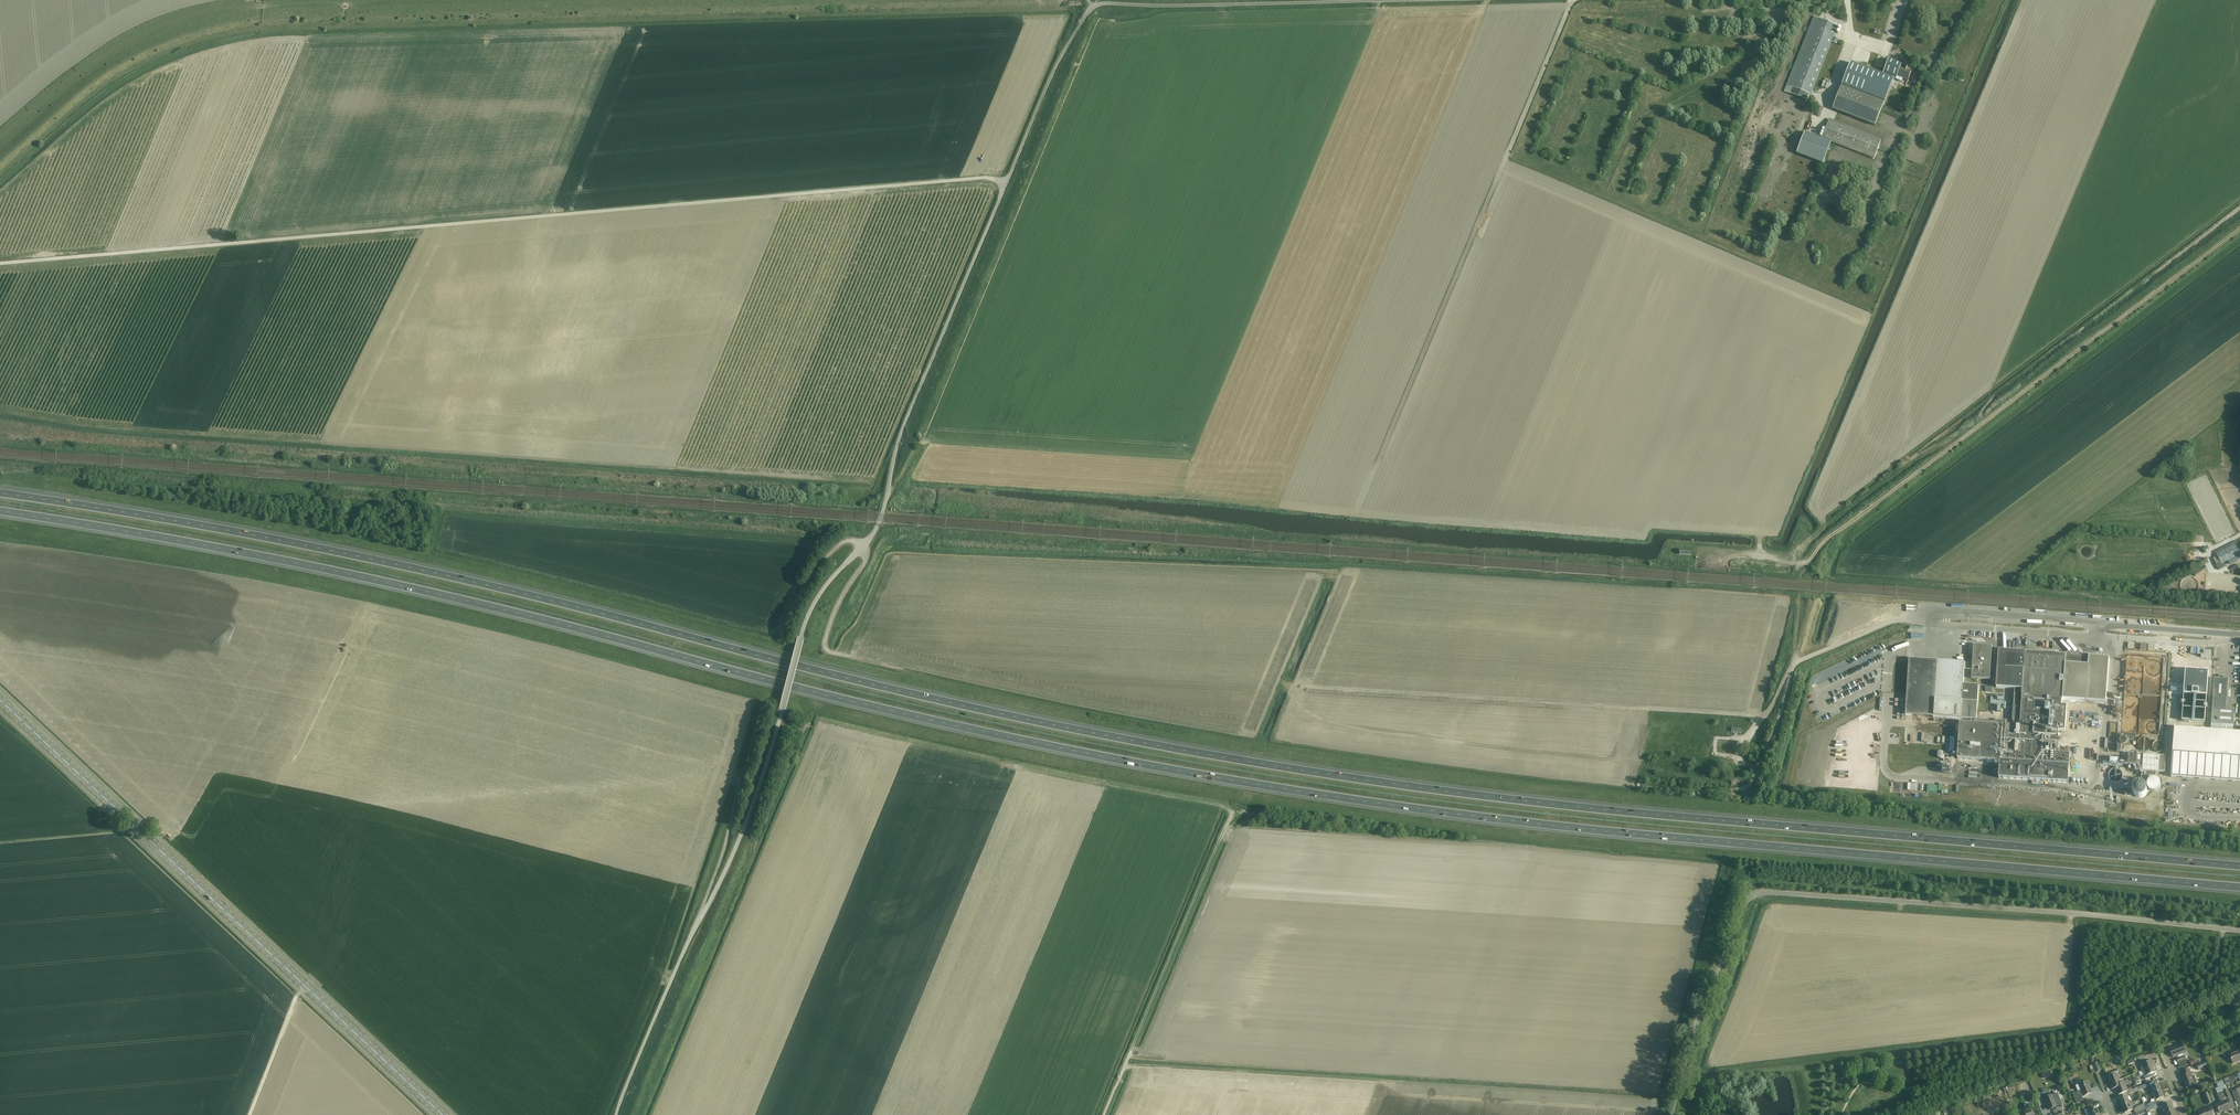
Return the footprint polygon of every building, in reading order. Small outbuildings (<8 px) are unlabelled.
[(1793,70),(1787,85),(1792,87),(1790,94),(1806,100),(1809,94),(1810,94),(1831,42),(1836,44),(1838,39),(1833,37),(1837,26),(1818,18),(1814,17),(1810,28),(1808,33),(1795,66),(1793,70)] [(1831,52),(1827,62),(1832,64),(1836,54),(1831,52)] [(1888,59),(1882,75),(1893,79),(1901,82),(1903,79),(1908,81),(1911,71),(1909,71),(1911,66),(1904,63),(1903,65),(1902,64),(1888,59)] [(1851,63),(1842,86),(1883,103),(1893,79),(1882,75),(1851,63)] [(1917,70),(1912,83),(1916,84),(1921,71),(1917,70)] [(1883,103),(1842,86),(1833,109),(1874,125),(1883,103)] [(1881,140),(1829,120),(1822,138),(1831,141),(1874,158),(1881,140)] [(1831,141),(1822,138),(1821,139),(1804,132),(1796,153),(1823,164),(1831,141)] [(2216,554),(2221,564),(2239,555),(2239,553),(2236,544),(2235,545),(2216,554)] [(1905,604),(1905,613),(1919,613),(1919,604),(1905,604)] [(1974,645),(1973,659),(1970,661),(1970,662),(1967,662),(1966,663),(1965,663),(1965,669),(1973,670),(1972,679),(1990,680),(1992,646),(1974,645)] [(2069,766),(2070,753),(2055,752),(2056,742),(2045,741),(2046,729),(2065,731),(2066,705),(2062,705),(2062,699),(2106,703),(2109,658),(2098,657),(2094,657),(2089,656),(2086,653),(2083,656),(2080,653),(2077,656),(2074,653),(2071,655),(2069,652),(2065,655),(2025,652),(1999,650),(1996,687),(2015,689),(2014,706),(2013,706),(2012,719),(2012,725),(2002,725),(1960,722),(1960,725),(1957,725),(1956,731),(1959,731),(1959,743),(1958,758),(1995,761),(1995,764),(2000,764),(1999,778),(2042,781),(2068,782),(2069,766)] [(1906,700),(1905,717),(1977,721),(1978,703),(1979,686),(1964,685),(1965,669),(1965,663),(1923,660),(1909,659),(1906,700)] [(2211,723),(2211,729),(2233,730),(2233,725),(2235,708),(2226,707),(2226,702),(2228,680),(2228,678),(2223,677),(2223,679),(2214,679),(2213,701),(2211,723)] [(2171,777),(2239,782),(2239,732),(2175,727),(2171,777)] [(2141,751),(2143,751),(2146,751),(2148,749),(2150,747),(2150,744),(2150,742),(2148,740),(2146,738),(2143,738),(2141,739),(2139,740),(2137,742),(2137,745),(2137,747),(2139,749),(2141,751)] [(2152,748),(2153,750),(2155,752),(2158,752),(2161,752),(2163,750),(2163,747),(2163,745),(2162,743),(2160,742),(2158,741),(2155,742),(2153,743),(2152,745),(2152,748)] [(1726,742),(1725,752),(1740,753),(1741,743),(1726,742)] [(2128,753),(2127,769),(2142,770),(2156,771),(2165,772),(2166,756),(2128,753)] [(2112,782),(2115,783),(2118,783),(2121,781),(2122,779),(2123,776),(2122,773),(2121,771),(2118,769),(2116,769),(2113,769),(2111,770),(2109,773),(2108,775),(2109,778),(2110,781),(2112,782)] [(2160,785),(2160,784),(2160,783),(2160,782),(2159,781),(2158,780),(2157,779),(2156,778),(2154,778),(2153,778),(2151,779),(2149,780),(2148,781),(2148,782),(2147,784),(2147,786),(2148,787),(2148,788),(2149,789),(2150,790),(2152,791),(2154,791),(2155,791),(2156,791),(2158,789),(2159,788),(2160,787),(2160,786),(2160,785)] [(2146,787),(2146,786),(2145,786),(2145,785),(2144,785),(2144,784),(2143,784),(2142,784),(2142,783),(2141,783),(2140,783),(2139,783),(2138,783),(2138,784),(2137,784),(2136,784),(2135,785),(2134,785),(2134,786),(2133,787),(2133,788),(2133,789),(2132,789),(2132,790),(2132,791),(2132,792),(2132,793),(2133,793),(2133,794),(2133,795),(2134,795),(2134,796),(2135,796),(2135,797),(2136,797),(2137,797),(2137,798),(2138,798),(2139,798),(2140,798),(2141,798),(2142,798),(2143,798),(2143,797),(2144,797),(2144,796),(2145,796),(2145,795),(2146,795),(2146,794),(2147,794),(2147,793),(2147,792),(2147,791),(2147,790),(2147,789),(2147,788),(2146,788),(2146,787)] [(2178,1047),(2170,1050),(2173,1058),(2176,1057),(2179,1056),(2180,1057),(2177,1059),(2178,1063),(2185,1060),(2183,1054),(2186,1053),(2183,1044),(2178,1046),(2178,1047)] [(2229,1056),(2233,1064),(2239,1061),(2239,1046),(2239,1047),(2236,1048),(2238,1052),(2229,1056)] [(2138,1062),(2140,1067),(2142,1071),(2155,1066),(2153,1060),(2146,1063),(2145,1059),(2138,1062)] [(2206,1061),(2197,1065),(2198,1070),(2208,1066),(2206,1061)] [(2157,1072),(2155,1066),(2142,1071),(2145,1080),(2152,1077),(2151,1074),(2157,1072)] [(2184,1076),(2181,1077),(2182,1081),(2183,1080),(2186,1088),(2194,1085),(2194,1084),(2197,1083),(2194,1075),(2191,1076),(2190,1075),(2192,1075),(2189,1069),(2182,1072),(2184,1076)] [(2119,1070),(2112,1073),(2106,1075),(2110,1084),(2120,1080),(2118,1076),(2122,1075),(2119,1070)] [(2217,1091),(2226,1087),(2222,1078),(2216,1080),(2218,1085),(2215,1086),(2217,1091)] [(2121,1084),(2120,1080),(2110,1084),(2112,1090),(2116,1088),(2119,1095),(2128,1091),(2124,1082),(2121,1084)] [(2078,1091),(2073,1093),(2076,1103),(2083,1101),(2082,1096),(2083,1095),(2083,1096),(2092,1093),(2092,1092),(2092,1093),(2089,1087),(2090,1087),(2088,1081),(2076,1086),(2078,1091)] [(2149,1091),(2150,1095),(2162,1090),(2159,1084),(2151,1087),(2152,1090),(2149,1091)] [(2232,1091),(2236,1102),(2235,1102),(2237,1107),(2239,1106),(2239,1087),(2239,1089),(2232,1091)] [(2221,1103),(2216,1104),(2220,1113),(2226,1110),(2227,1111),(2235,1108),(2227,1089),(2217,1093),(2217,1094),(2221,1103)] [(2164,1097),(2162,1090),(2150,1095),(2151,1098),(2152,1098),(2155,1097),(2156,1100),(2164,1097)] [(2057,1093),(2044,1098),(2049,1110),(2061,1105),(2057,1093)] [(2119,1099),(2122,1106),(2130,1103),(2127,1096),(2119,1099)] [(2130,1103),(2122,1106),(2125,1113),(2133,1110),(2131,1106),(2135,1105),(2134,1102),(2130,1103)] [(2149,1111),(2158,1108),(2155,1102),(2147,1105),(2148,1108),(2146,1109),(2148,1113),(2150,1113),(2149,1111)] [(2163,1107),(2165,1113),(2174,1110),(2171,1103),(2163,1107)] [(2146,1109),(2145,1106),(2144,1104),(2137,1107),(2136,1109),(2134,1109),(2136,1114),(2140,1114),(2145,1113),(2143,1110),(2146,1109)] [(2084,1110),(2086,1114),(2099,1114),(2097,1109),(2094,1110),(2092,1106),(2086,1109),(2087,1109),(2084,1110)]
